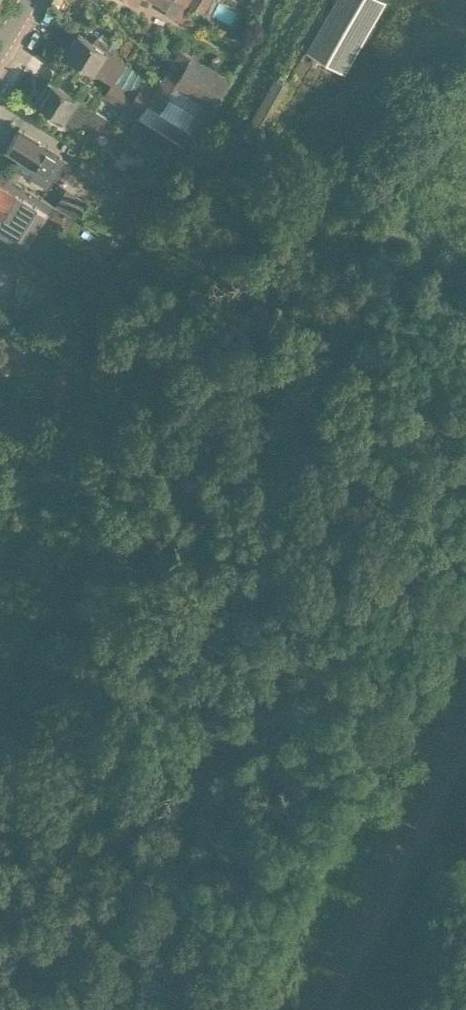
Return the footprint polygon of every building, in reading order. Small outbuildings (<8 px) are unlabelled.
[(176,0),(153,0),(166,8),(164,13),(182,23),(190,9),(185,5),(176,0)] [(212,0),(190,0),(189,3),(205,12),(212,0)] [(386,3),(381,0),(336,0),(307,54),(345,74),(386,3)] [(104,97),(138,118),(187,149),(231,79),(191,55),(173,86),(174,86),(169,96),(157,89),(152,95),(142,88),(137,96),(116,83),(127,64),(78,34),(65,55),(112,84),(104,97)] [(95,138),(107,118),(78,99),(49,81),(36,101),(65,120),(65,119),(95,138)] [(187,149),(138,118),(129,132),(179,162),(187,149)] [(45,145),(18,128),(5,149),(20,159),(14,168),(48,190),(66,161),(55,154),(58,150),(46,143),(45,145)] [(99,185),(109,168),(84,153),(74,170),(99,185)] [(40,223),(11,203),(16,195),(0,185),(0,217),(32,237),(40,223)] [(56,205),(76,217),(87,198),(68,186),(56,205)] [(152,199),(134,187),(121,207),(139,218),(152,199)] [(35,329),(42,318),(29,309),(22,321),(35,329)] [(63,387),(69,377),(58,371),(52,380),(63,387)]
